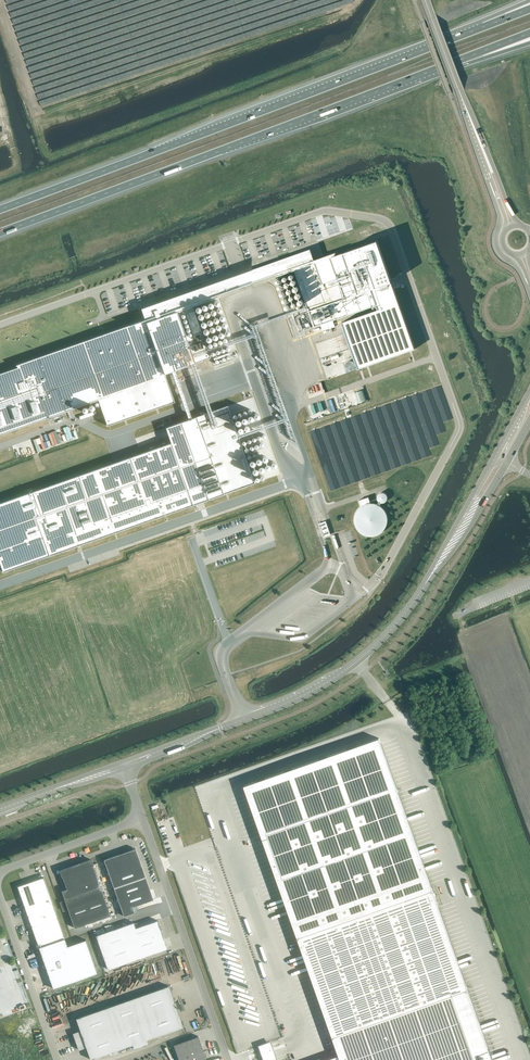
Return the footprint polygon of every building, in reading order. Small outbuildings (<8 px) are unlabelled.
[(307,252),(217,283),(221,296),(294,270),(314,327),(360,310),(375,305),(377,310),(362,316),(342,323),(341,323),(357,368),(358,368),(416,348),(378,241),(337,255),(336,253),(314,261),(311,250),(307,252)] [(0,374),(0,435),(98,400),(108,428),(175,405),(165,376),(164,374),(210,358),(192,306),(221,296),(217,283),(141,310),(145,320),(2,371),(3,373),(0,374)] [(359,404),(367,401),(363,390),(355,393),(359,404)] [(0,503),(0,562),(2,569),(4,573),(255,485),(227,406),(166,428),(171,443),(0,503)] [(385,502),(386,501),(387,500),(388,499),(388,497),(388,496),(387,494),(386,493),(384,493),(383,493),(381,493),(380,494),(379,495),(379,497),(379,498),(379,500),(380,501),(382,502),(383,502),(385,502)] [(388,528),(389,522),(389,517),(387,511),(383,507),(378,504),(372,503),(367,504),(362,507),(358,511),(356,516),(355,521),(356,526),(359,531),(363,535),(368,537),(374,537),(379,536),(384,532),(388,528)] [(323,537),(331,535),(326,521),(318,524),(323,537)] [(244,786),(261,835),(339,1055),(325,1059),(492,1059),(397,788),(379,738),(244,786)] [(104,860),(124,916),(134,913),(132,907),(153,900),(135,849),(104,860)] [(61,891),(75,928),(111,915),(91,860),(60,871),(67,889),(61,891)] [(43,877),(17,886),(39,947),(65,938),(43,877)] [(96,936),(108,970),(167,949),(157,920),(136,928),(134,922),(96,936)] [(4,970),(10,967),(7,958),(1,961),(4,970)] [(183,1027),(168,986),(76,1019),(80,1031),(74,1033),(80,1050),(86,1047),(90,1059),(131,1045),(133,1049),(147,1044),(146,1040),(183,1027)] [(173,1045),(179,1059),(206,1059),(198,1036),(173,1045)]
